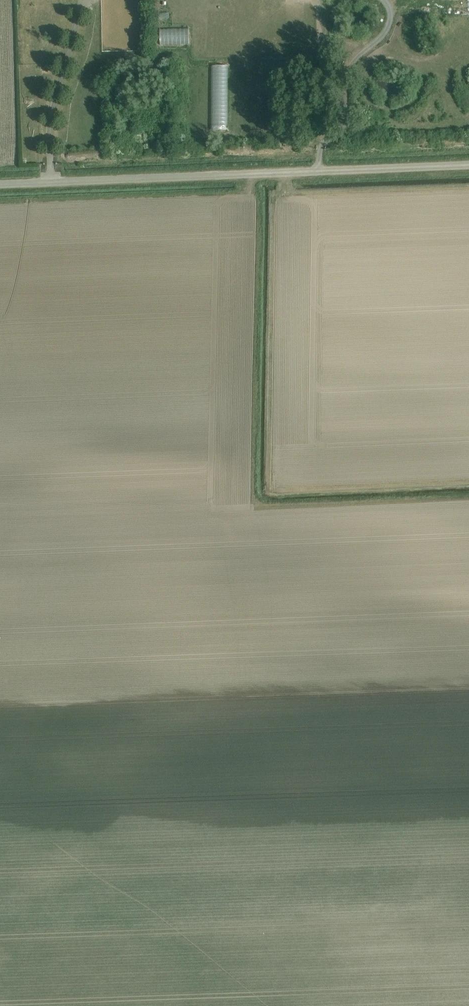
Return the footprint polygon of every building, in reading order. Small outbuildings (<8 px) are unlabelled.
[(156,28),(156,44),(185,43),(185,28),(156,28)] [(208,65),(208,130),(224,130),(224,65),(208,65)]
